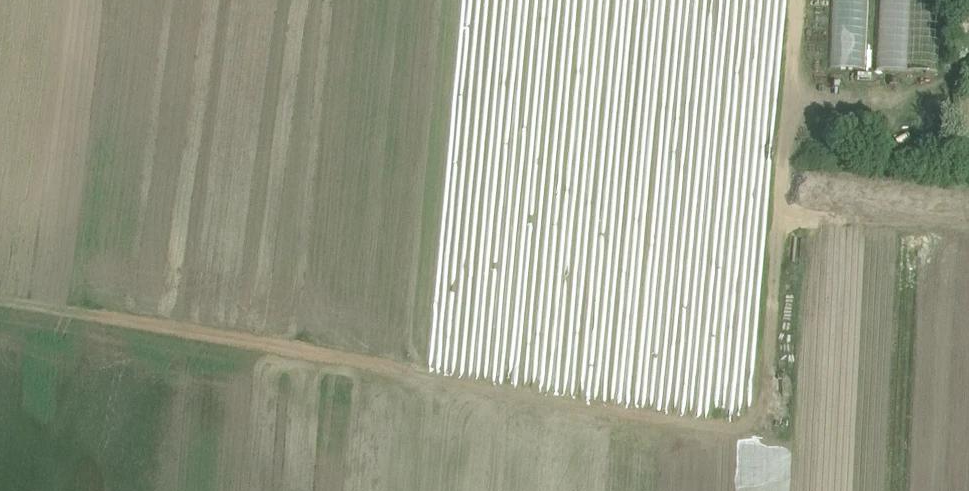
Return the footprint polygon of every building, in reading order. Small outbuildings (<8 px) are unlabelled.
[(830,69),(866,71),(869,0),(833,0),(830,69)] [(877,70),(935,72),(938,0),(880,0),(877,70)]
